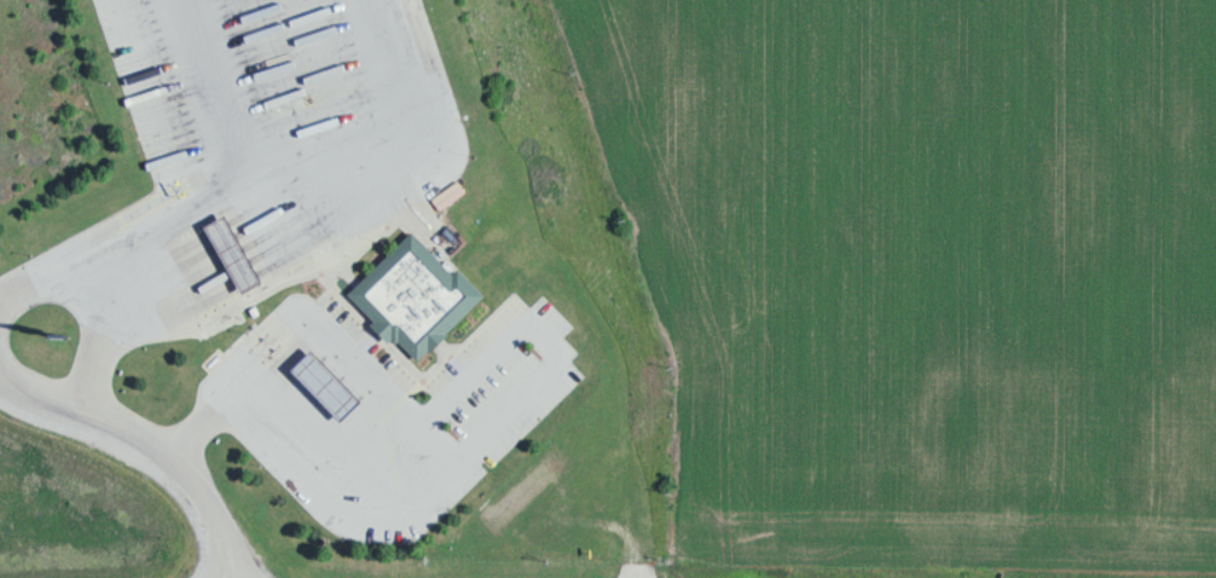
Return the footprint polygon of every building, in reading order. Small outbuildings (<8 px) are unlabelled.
[(232,290),(255,281),(218,212),(196,224),(232,290)] [(412,357),(479,294),(453,265),(446,271),(407,229),(343,289),(412,357)] [(330,418),(353,397),(305,347),(283,368),(330,418)]
